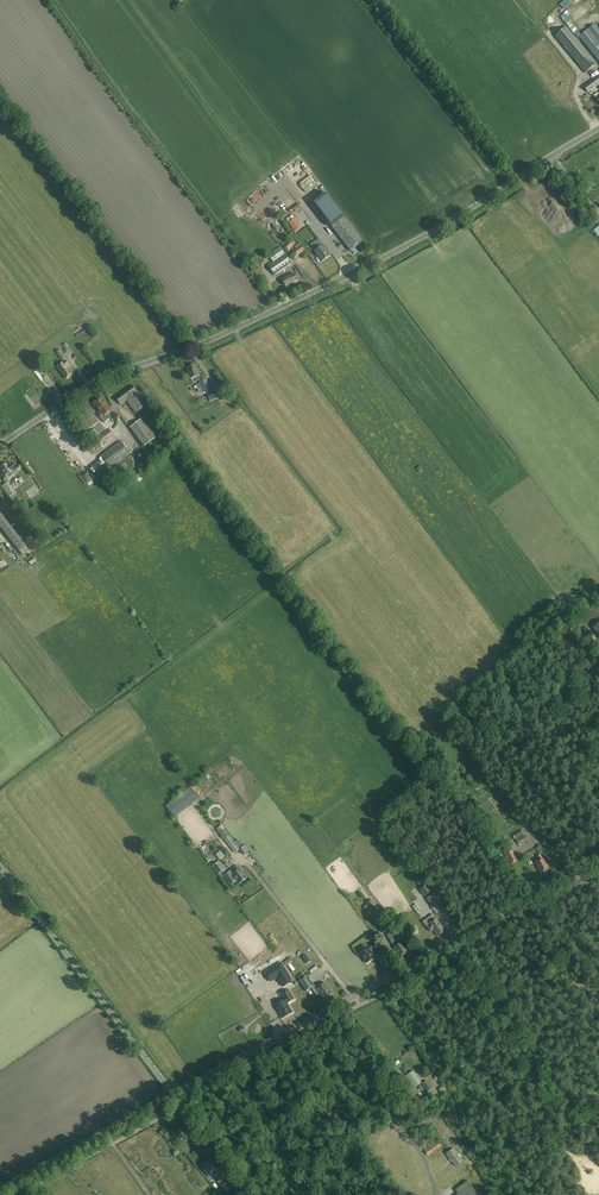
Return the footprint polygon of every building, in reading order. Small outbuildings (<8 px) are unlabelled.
[(559,15),(565,11),(563,8),(570,2),(569,0),(565,0),(554,8),(559,15)] [(548,25),(554,19),(549,15),(543,21),(548,25)] [(598,29),(595,24),(580,36),(598,61),(598,30),(598,29)] [(555,37),(585,73),(597,64),(567,27),(555,37)] [(598,85),(598,76),(598,75),(584,86),(588,93),(598,85)] [(278,171),(282,178),(302,166),(297,157),(287,163),(288,165),(278,171)] [(308,181),(311,188),(316,186),(315,182),(311,184),(308,177),(301,179),(303,183),(308,181)] [(265,193),(270,189),(268,186),(271,183),(268,181),(261,187),(265,193)] [(255,190),(259,195),(263,192),(259,186),(255,190)] [(248,196),(252,201),(258,196),(254,191),(248,196)] [(255,205),(267,197),(265,194),(253,202),(255,205)] [(344,217),(326,194),(314,204),(331,226),(344,217)] [(264,202),(257,208),(259,211),(266,205),(264,202)] [(304,226),(297,216),(295,218),(292,215),(286,219),(296,232),(304,226)] [(331,226),(343,242),(339,246),(346,255),(351,251),(363,242),(344,217),(331,226)] [(287,251),(293,246),(290,241),(284,246),(287,251)] [(322,262),(331,256),(324,246),(323,246),(321,243),(313,249),(315,251),(315,252),(322,262)] [(294,259),(304,250),(300,244),(295,247),(297,249),(290,254),(294,259)] [(274,276),(292,264),(280,246),(268,255),(273,262),(268,266),(274,276)] [(282,278),(296,273),(294,268),(280,273),(282,278)] [(283,280),(286,286),(298,280),(295,274),(283,280)] [(56,352),(62,360),(66,357),(60,349),(56,352)] [(63,362),(57,367),(66,379),(72,374),(68,368),(70,366),(66,360),(63,362)] [(191,379),(195,378),(196,381),(201,379),(200,376),(196,365),(187,368),(191,379)] [(211,390),(207,379),(199,381),(203,393),(211,390)] [(147,405),(138,392),(132,385),(115,397),(121,405),(126,401),(135,414),(147,405)] [(114,413),(112,410),(102,397),(93,404),(100,413),(97,415),(100,419),(110,412),(111,415),(114,413)] [(99,434),(103,431),(95,421),(96,421),(92,416),(87,420),(90,425),(92,423),(94,426),(93,427),(95,429),(86,435),(91,442),(100,435),(99,434)] [(156,438),(142,419),(130,428),(144,447),(156,438)] [(71,429),(66,432),(74,448),(79,446),(71,429)] [(96,447),(113,434),(109,429),(92,441),(96,447)] [(120,440),(99,457),(100,458),(100,461),(92,467),(98,476),(107,469),(104,465),(106,463),(110,469),(130,454),(120,440)] [(91,450),(93,454),(103,450),(101,446),(91,450)] [(0,468),(0,469),(7,479),(14,474),(13,471),(15,470),(11,464),(7,466),(6,464),(0,468)] [(80,473),(86,483),(91,480),(85,471),(84,471),(82,468),(77,471),(79,474),(80,473)] [(15,491),(8,482),(1,487),(8,497),(9,497),(11,499),(17,495),(15,492),(15,491)] [(23,556),(29,551),(25,546),(28,544),(17,529),(14,531),(0,513),(0,526),(23,556)] [(588,620),(592,626),(598,621),(598,609),(592,613),(594,616),(588,620)] [(186,808),(182,803),(195,792),(191,787),(166,807),(170,812),(170,811),(174,817),(186,808)] [(484,790),(489,796),(492,794),(488,788),(484,790)] [(224,839),(235,853),(240,849),(240,848),(243,846),(238,840),(235,842),(225,829),(224,830),(220,825),(216,828),(220,833),(219,834),(223,840),(224,839)] [(516,839),(523,834),(521,831),(513,836),(516,839)] [(534,851),(524,835),(514,840),(517,846),(519,845),(519,846),(518,846),(521,851),(518,853),(518,854),(522,851),(525,856),(534,851)] [(210,850),(206,844),(201,848),(203,851),(202,852),(205,856),(207,854),(206,852),(210,850)] [(503,851),(511,865),(519,861),(511,847),(503,851)] [(217,855),(220,859),(225,856),(221,851),(217,855)] [(537,856),(539,861),(536,863),(541,873),(548,869),(540,855),(537,856)] [(212,867),(218,875),(225,869),(219,861),(212,867)] [(230,886),(238,881),(238,880),(231,871),(223,877),(230,886)] [(428,885),(423,877),(416,882),(421,889),(428,885)] [(425,897),(433,891),(428,885),(421,889),(420,890),(425,897)] [(354,906),(358,912),(372,902),(367,893),(358,900),(360,903),(354,906)] [(428,902),(434,912),(438,909),(432,899),(428,902)] [(368,906),(377,918),(382,914),(373,902),(368,906)] [(418,917),(422,914),(418,908),(413,911),(418,917)] [(445,931),(436,919),(429,924),(430,926),(427,927),(431,932),(433,930),(438,937),(445,931)] [(387,935),(392,943),(394,948),(400,957),(408,952),(402,943),(400,939),(394,929),(393,930),(391,928),(386,931),(388,935),(387,935)] [(368,948),(360,953),(367,964),(375,959),(373,956),(376,954),(378,956),(383,953),(377,944),(372,947),(373,948),(369,950),(368,948)] [(282,988),(292,982),(282,966),(266,976),(271,984),(277,980),(282,988)] [(298,981),(306,992),(314,986),(307,975),(298,981)] [(255,984),(261,997),(272,992),(265,979),(255,984)] [(289,986),(294,994),(299,990),(294,983),(289,986)] [(324,1000),(333,994),(325,983),(316,989),(324,1000)] [(275,1005),(283,1018),(293,1012),(287,1003),(294,999),(289,990),(282,994),(285,999),(275,1005)] [(413,1071),(406,1076),(415,1088),(422,1083),(413,1071)] [(427,1092),(433,1088),(427,1081),(422,1084),(427,1092)] [(443,1085),(438,1089),(441,1093),(442,1093),(443,1094),(447,1091),(443,1085)] [(431,1154),(442,1147),(438,1142),(428,1149),(431,1154)] [(454,1149),(447,1154),(456,1166),(463,1161),(454,1149)] [(217,1167),(216,1168),(210,1160),(203,1165),(212,1176),(219,1170),(217,1167)] [(220,1184),(227,1179),(231,1185),(235,1181),(230,1175),(231,1174),(228,1170),(223,1173),(221,1171),(218,1174),(220,1176),(216,1179),(220,1184)] [(468,1181),(456,1190),(458,1194),(457,1194),(478,1194),(468,1181)] [(210,1186),(213,1194),(220,1194),(217,1184),(210,1186)]
